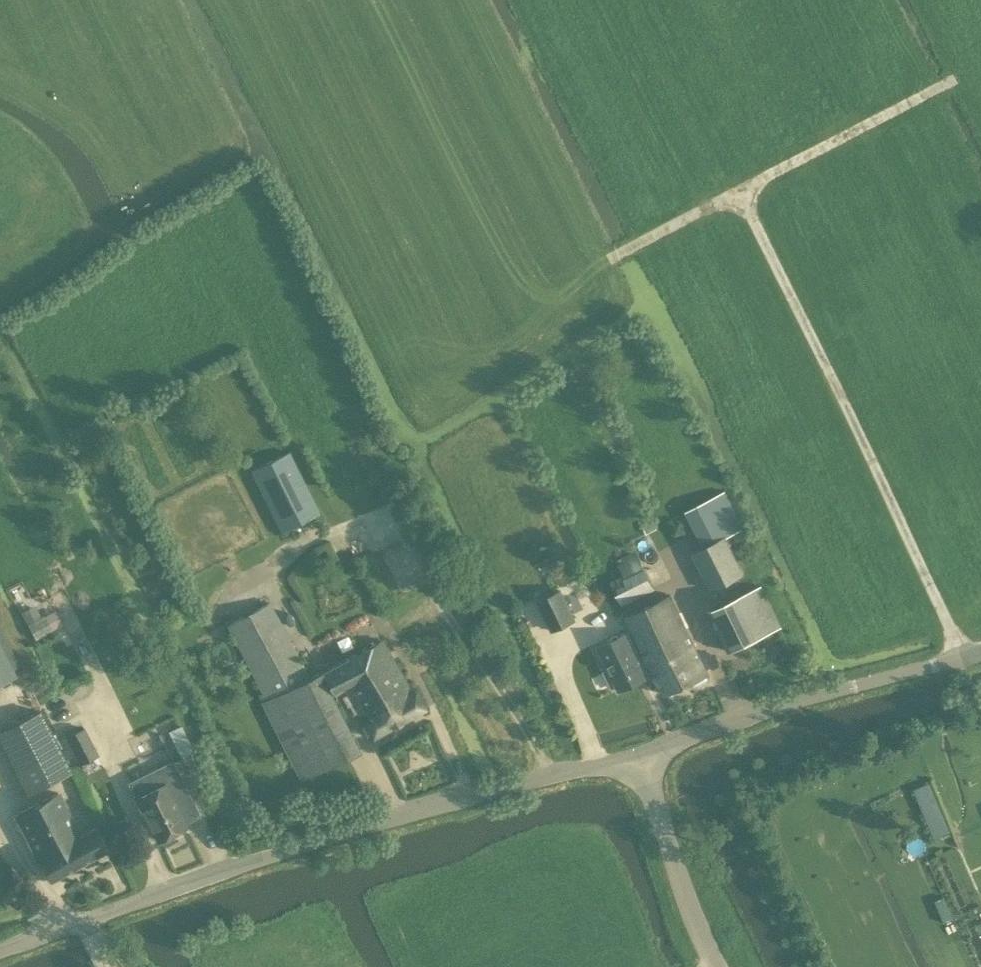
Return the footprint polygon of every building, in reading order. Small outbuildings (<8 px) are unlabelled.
[(282,530),(319,512),(290,452),(252,470),(282,530)] [(703,501),(686,510),(698,532),(704,546),(743,527),(724,490),(703,501)] [(711,588),(744,573),(727,536),(694,552),(711,588)] [(622,605),(655,588),(635,551),(616,560),(624,574),(609,581),(622,605)] [(729,650),(781,625),(763,587),(711,612),(729,650)] [(561,590),(539,601),(553,630),(575,619),(561,590)] [(671,595),(628,615),(665,693),(692,680),(694,684),(708,678),(706,674),(708,673),(671,595)] [(271,602),(229,625),(263,691),(260,693),(301,778),(359,749),(330,691),(322,669),(309,674),(271,602)] [(35,606),(23,612),(27,621),(39,615),(35,606)] [(44,615),(28,623),(36,639),(53,630),(44,615)] [(627,632),(598,646),(609,669),(605,671),(612,686),(617,684),(619,689),(648,675),(627,632)] [(322,669),(330,691),(346,684),(373,735),(403,719),(389,693),(394,690),(385,672),(386,671),(383,667),(394,661),(383,641),(322,669)] [(16,675),(0,644),(0,684),(16,675)] [(389,693),(403,719),(424,708),(411,682),(407,685),(394,661),(383,667),(386,671),(385,672),(394,690),(389,693)] [(40,710),(0,730),(0,739),(26,792),(70,771),(40,710)] [(193,750),(181,725),(168,731),(180,757),(193,750)] [(97,754),(84,728),(67,737),(80,763),(97,754)] [(172,760),(127,782),(134,796),(156,841),(188,825),(187,822),(200,816),(172,760)] [(929,783),(914,790),(934,837),(949,830),(929,783)] [(81,835),(58,790),(16,812),(51,877),(108,848),(97,827),(81,835)]
